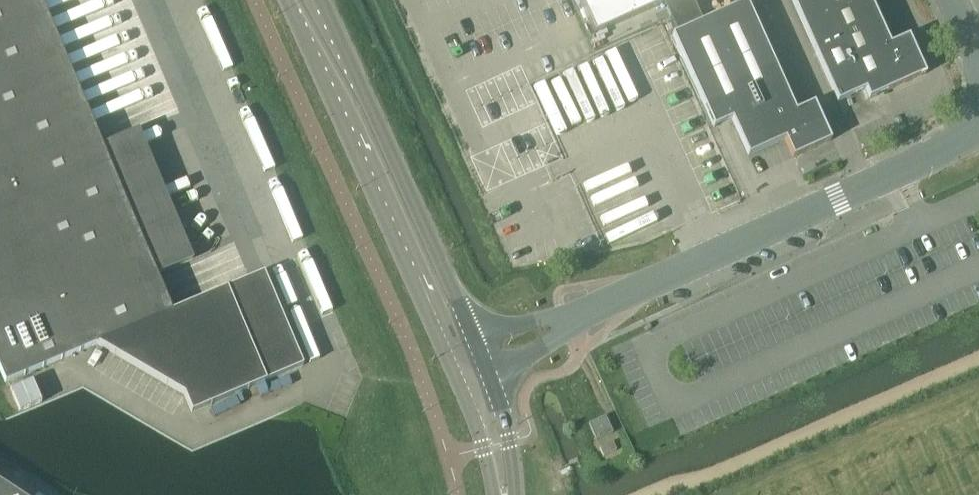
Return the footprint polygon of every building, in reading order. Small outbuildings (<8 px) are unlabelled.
[(40,0),(0,0),(0,371),(5,383),(97,344),(183,394),(191,412),(303,365),(263,272),(171,311),(40,0)] [(594,34),(663,3),(676,32),(701,21),(692,0),(579,0),(594,34)] [(870,0),(792,0),(837,102),(865,90),(869,99),(925,74),(908,36),(890,44),(870,0)] [(795,110),(746,1),(701,21),(676,32),(671,35),(713,127),(731,119),(748,156),(784,139),(793,157),(831,140),(813,102),(795,110)] [(612,432),(605,416),(588,423),(596,440),(612,432)] [(616,450),(612,442),(599,448),(603,456),(616,450)] [(0,482),(0,494),(19,494),(0,482)]
